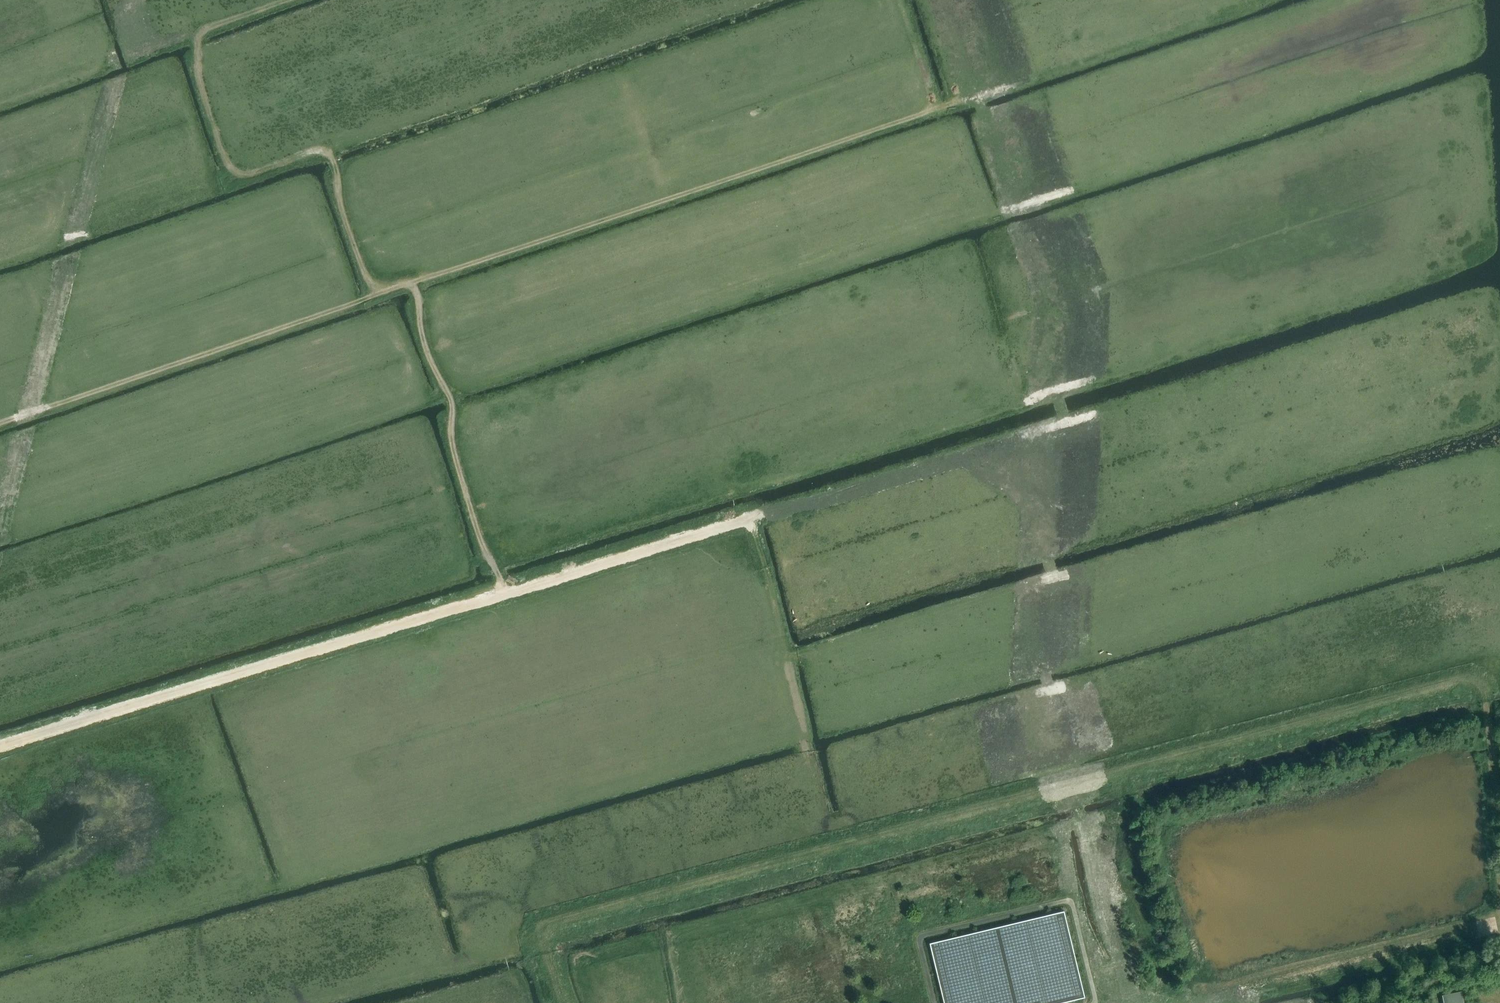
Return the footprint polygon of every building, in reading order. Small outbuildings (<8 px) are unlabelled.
[(1086,999),(1065,912),(930,944),(944,1002),(1068,1002),(1086,999)] [(1444,1002),(1464,1002),(1462,991),(1442,995),(1444,1002)]
